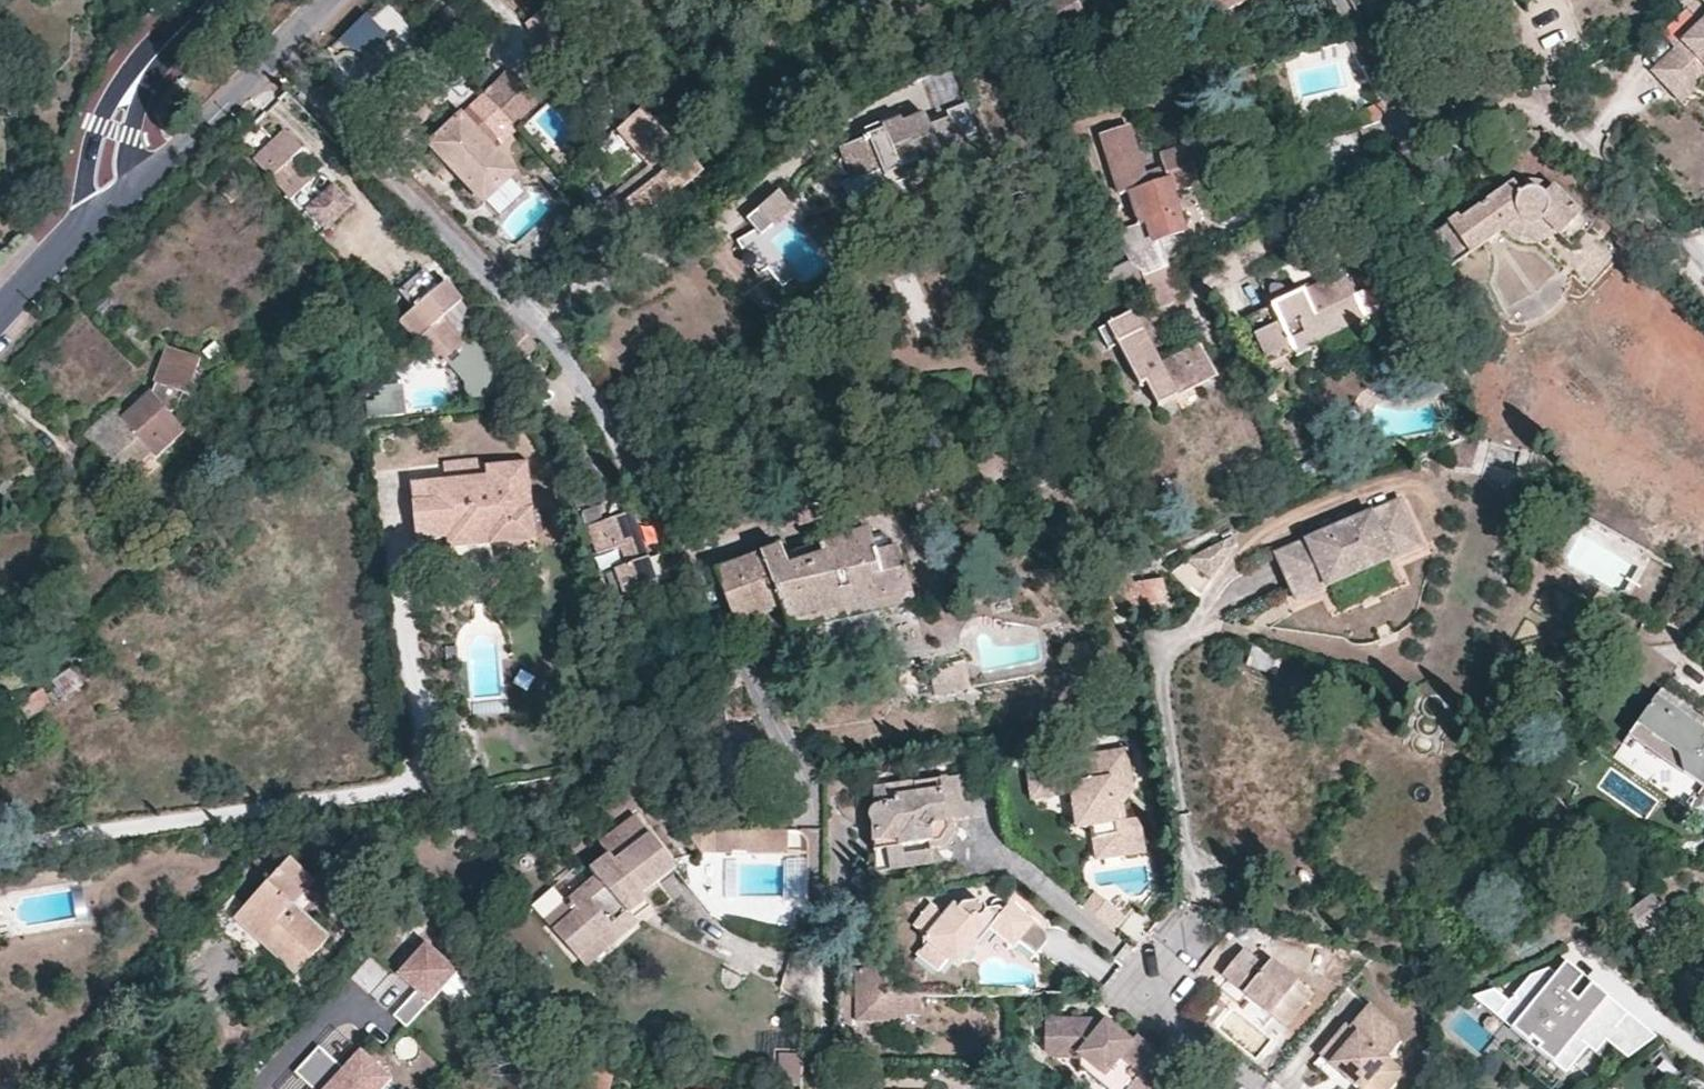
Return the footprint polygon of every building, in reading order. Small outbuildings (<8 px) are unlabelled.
[(902,0),(886,0),(890,9),(903,4),(902,0)] [(1003,11),(1032,0),(999,0),(1003,11)] [(1079,0),(1064,0),(1051,6),(1061,27),(1087,14),(1079,0)] [(1224,0),(1199,0),(1204,10),(1224,0)] [(1204,10),(1208,18),(1248,0),(1224,0),(1204,10)] [(1696,27),(1683,11),(1658,31),(1672,48),(1648,70),(1667,92),(1691,71),(1703,71),(1703,20),(1696,27)] [(498,83),(486,94),(515,125),(532,108),(526,101),(534,94),(511,70),(498,83)] [(1691,71),(1667,92),(1675,100),(1692,85),(1703,85),(1703,71),(1691,71)] [(515,125),(486,94),(432,145),(454,168),(486,202),(517,172),(491,145),(515,125)] [(968,164),(989,151),(977,132),(991,122),(973,95),(940,118),(936,112),(914,125),(918,133),(901,143),(895,132),(893,129),(877,139),(881,147),(856,163),(859,166),(878,196),(902,180),(909,189),(919,189),(931,180),(931,176),(923,166),(935,159),(942,167),(961,155),(968,164)] [(1367,110),(1374,125),(1381,122),(1387,108),(1385,103),(1367,110)] [(664,173),(627,202),(641,221),(703,171),(679,143),(641,104),(625,119),(618,126),(664,173)] [(918,133),(914,125),(912,122),(895,132),(901,143),(918,133)] [(1114,234),(1123,254),(1139,260),(1139,261),(1145,278),(1148,276),(1170,266),(1160,242),(1186,230),(1180,212),(1174,192),(1202,180),(1190,146),(1162,155),(1166,167),(1143,174),(1127,125),(1101,135),(1120,196),(1130,193),(1140,224),(1114,234)] [(256,159),(294,200),(311,183),(299,170),(292,176),(284,169),(304,149),(288,132),(273,145),(256,159)] [(569,158),(560,146),(549,156),(559,167),(569,158)] [(931,176),(942,167),(935,159),(923,166),(931,176)] [(1596,223),(1555,184),(1547,191),(1541,188),(1535,187),(1532,187),(1528,187),(1522,190),(1515,180),(1464,216),(1460,215),(1424,241),(1445,271),(1504,231),(1520,220),(1526,226),(1534,228),(1542,227),(1549,222),(1574,246),(1596,223)] [(347,200),(327,182),(300,211),(320,229),(347,200)] [(759,211),(773,227),(793,208),(781,193),(759,211)] [(641,221),(627,202),(605,219),(612,226),(621,237),(641,221)] [(742,242),(757,276),(768,269),(782,286),(798,273),(772,242),(765,234),(773,227),(759,211),(748,219),(756,230),(742,242)] [(612,241),(621,237),(612,226),(608,231),(607,235),(607,238),(608,242),(612,241)] [(1139,260),(1123,254),(1086,280),(1097,300),(1145,278),(1139,261),(1139,260)] [(1184,295),(1170,266),(1148,276),(1159,306),(1184,295)] [(440,286),(424,269),(417,275),(402,289),(417,307),(403,321),(441,362),(442,361),(459,346),(467,355),(476,346),(446,314),(462,300),(446,282),(440,286)] [(914,328),(934,320),(914,270),(894,278),(914,328)] [(1367,316),(1346,274),(1307,294),(1303,291),(1278,304),(1248,319),(1271,364),(1367,316)] [(1260,288),(1269,308),(1294,296),(1285,276),(1260,288)] [(1111,322),(1120,317),(1113,305),(1104,309),(1111,322)] [(1155,346),(1137,308),(1120,317),(1111,322),(1101,327),(1111,346),(1120,343),(1156,409),(1220,375),(1202,342),(1164,363),(1155,346)] [(467,355),(459,346),(442,361),(451,371),(467,355)] [(157,449),(186,422),(172,408),(184,395),(188,397),(208,367),(180,348),(159,378),(158,380),(145,395),(136,404),(125,414),(114,403),(85,432),(124,474),(153,446),(157,449)] [(360,391),(363,416),(402,412),(400,387),(360,391)] [(414,514),(417,541),(447,538),(448,552),(519,545),(535,543),(527,464),(486,467),(487,476),(450,480),(449,471),(416,475),(417,483),(410,483),(414,514)] [(1403,494),(1373,508),(1306,537),(1276,549),(1292,587),(1298,599),(1328,585),(1393,556),(1425,543),(1403,494)] [(1579,516),(1636,546),(1646,526),(1588,496),(1579,516)] [(655,582),(630,509),(588,524),(598,553),(620,545),(626,564),(611,569),(620,595),(655,582)] [(914,599),(899,545),(875,552),(868,528),(787,553),(782,536),(768,540),(770,548),(733,560),(716,567),(738,623),(756,616),(765,638),(883,607),(914,599)] [(1238,542),(1231,532),(1189,556),(1214,579),(1238,542)] [(1167,603),(1163,579),(1134,583),(1132,571),(1107,575),(1112,603),(1133,599),(1134,609),(1167,603)] [(1133,599),(1112,603),(1114,612),(1134,609),(1133,599)] [(61,699),(83,683),(73,668),(50,684),(61,699)] [(972,687),(971,672),(933,677),(936,689),(957,691),(972,687)] [(54,704),(42,687),(19,703),(31,720),(54,704)] [(1662,688),(1656,697),(1703,731),(1703,718),(1662,688)] [(1635,726),(1676,756),(1682,776),(1703,791),(1703,731),(1656,697),(1635,726)] [(1697,800),(1703,791),(1682,776),(1676,756),(1635,726),(1621,746),(1697,800)] [(1097,859),(1148,851),(1130,745),(1078,752),(1082,778),(1070,780),(1078,828),(1085,826),(1092,825),(1097,859)] [(1025,797),(1054,796),(1053,771),(1024,772),(1025,797)] [(971,814),(965,772),(875,783),(884,847),(889,847),(892,869),(936,862),(933,850),(947,848),(954,839),(961,830),(959,816),(971,814)] [(631,919),(647,905),(642,900),(661,884),(675,872),(632,822),(602,852),(613,866),(593,881),(598,886),(569,914),(576,922),(557,940),(581,968),(601,948),(609,956),(640,928),(637,926),(631,919)] [(788,851),(788,829),(702,830),(702,852),(788,851)] [(234,918),(254,937),(296,974),(330,938),(294,904),(314,882),(290,858),(234,918)] [(1129,915),(1096,888),(1084,903),(1117,930),(1129,915)] [(1669,914),(1660,902),(1655,894),(1627,913),(1637,928),(1640,933),(1669,914)] [(928,933),(924,937),(929,941),(950,957),(960,966),(979,941),(992,926),(1016,945),(1021,939),(1037,952),(1040,950),(1044,944),(1049,937),(1045,927),(1037,919),(1012,899),(1004,908),(1000,903),(988,906),(987,910),(972,915),(959,906),(961,904),(956,900),(944,913),(928,933)] [(944,913),(932,903),(916,923),(928,933),(944,913)] [(652,912),(647,905),(631,919),(637,926),(652,912)] [(576,922),(569,914),(549,932),(557,940),(576,922)] [(428,941),(400,972),(420,991),(398,1015),(409,1025),(461,971),(428,941)] [(950,957),(929,941),(919,953),(940,970),(950,957)] [(1300,974),(1322,979),(1331,947),(1309,941),(1300,974)] [(589,975),(609,956),(601,948),(581,968),(589,975)] [(1222,977),(1285,1027),(1312,993),(1270,960),(1264,967),(1243,950),(1222,977)] [(350,978),(390,1013),(410,991),(370,955),(350,978)] [(1625,1060),(1655,1038),(1588,981),(1573,1000),(1565,994),(1580,975),(1562,960),(1552,972),(1546,967),(1526,974),(1505,1000),(1490,988),(1469,995),(1470,1000),(1563,1076),(1585,1049),(1593,1056),(1604,1042),(1625,1060)] [(924,999),(884,998),(883,971),(858,970),(858,1023),(909,1024),(909,1018),(924,1018),(924,999)] [(1278,1035),(1285,1027),(1222,977),(1215,985),(1272,1030),(1278,1035)] [(1380,1088),(1389,1088),(1405,1069),(1391,1057),(1402,1042),(1395,1026),(1369,1005),(1351,1028),(1346,1025),(1322,1056),(1345,1075),(1362,1088),(1364,1088),(1371,1081),(1380,1088)] [(1106,1018),(1046,1017),(1045,1051),(1054,1059),(1073,1059),(1078,1063),(1080,1073),(1087,1074),(1105,1088),(1166,1088),(1191,1059),(1169,1040),(1160,1051),(1158,1053),(1149,1046),(1139,1038),(1135,1043),(1106,1018)] [(393,1078),(361,1048),(344,1068),(322,1047),(300,1071),(320,1088),(384,1088),(393,1078)] [(802,1087),(803,1058),(803,1053),(780,1053),(779,1075),(802,1087)] [(617,1074),(587,1067),(582,1088),(613,1088),(617,1074)] [(507,1088),(542,1088),(510,1081),(507,1088)]
